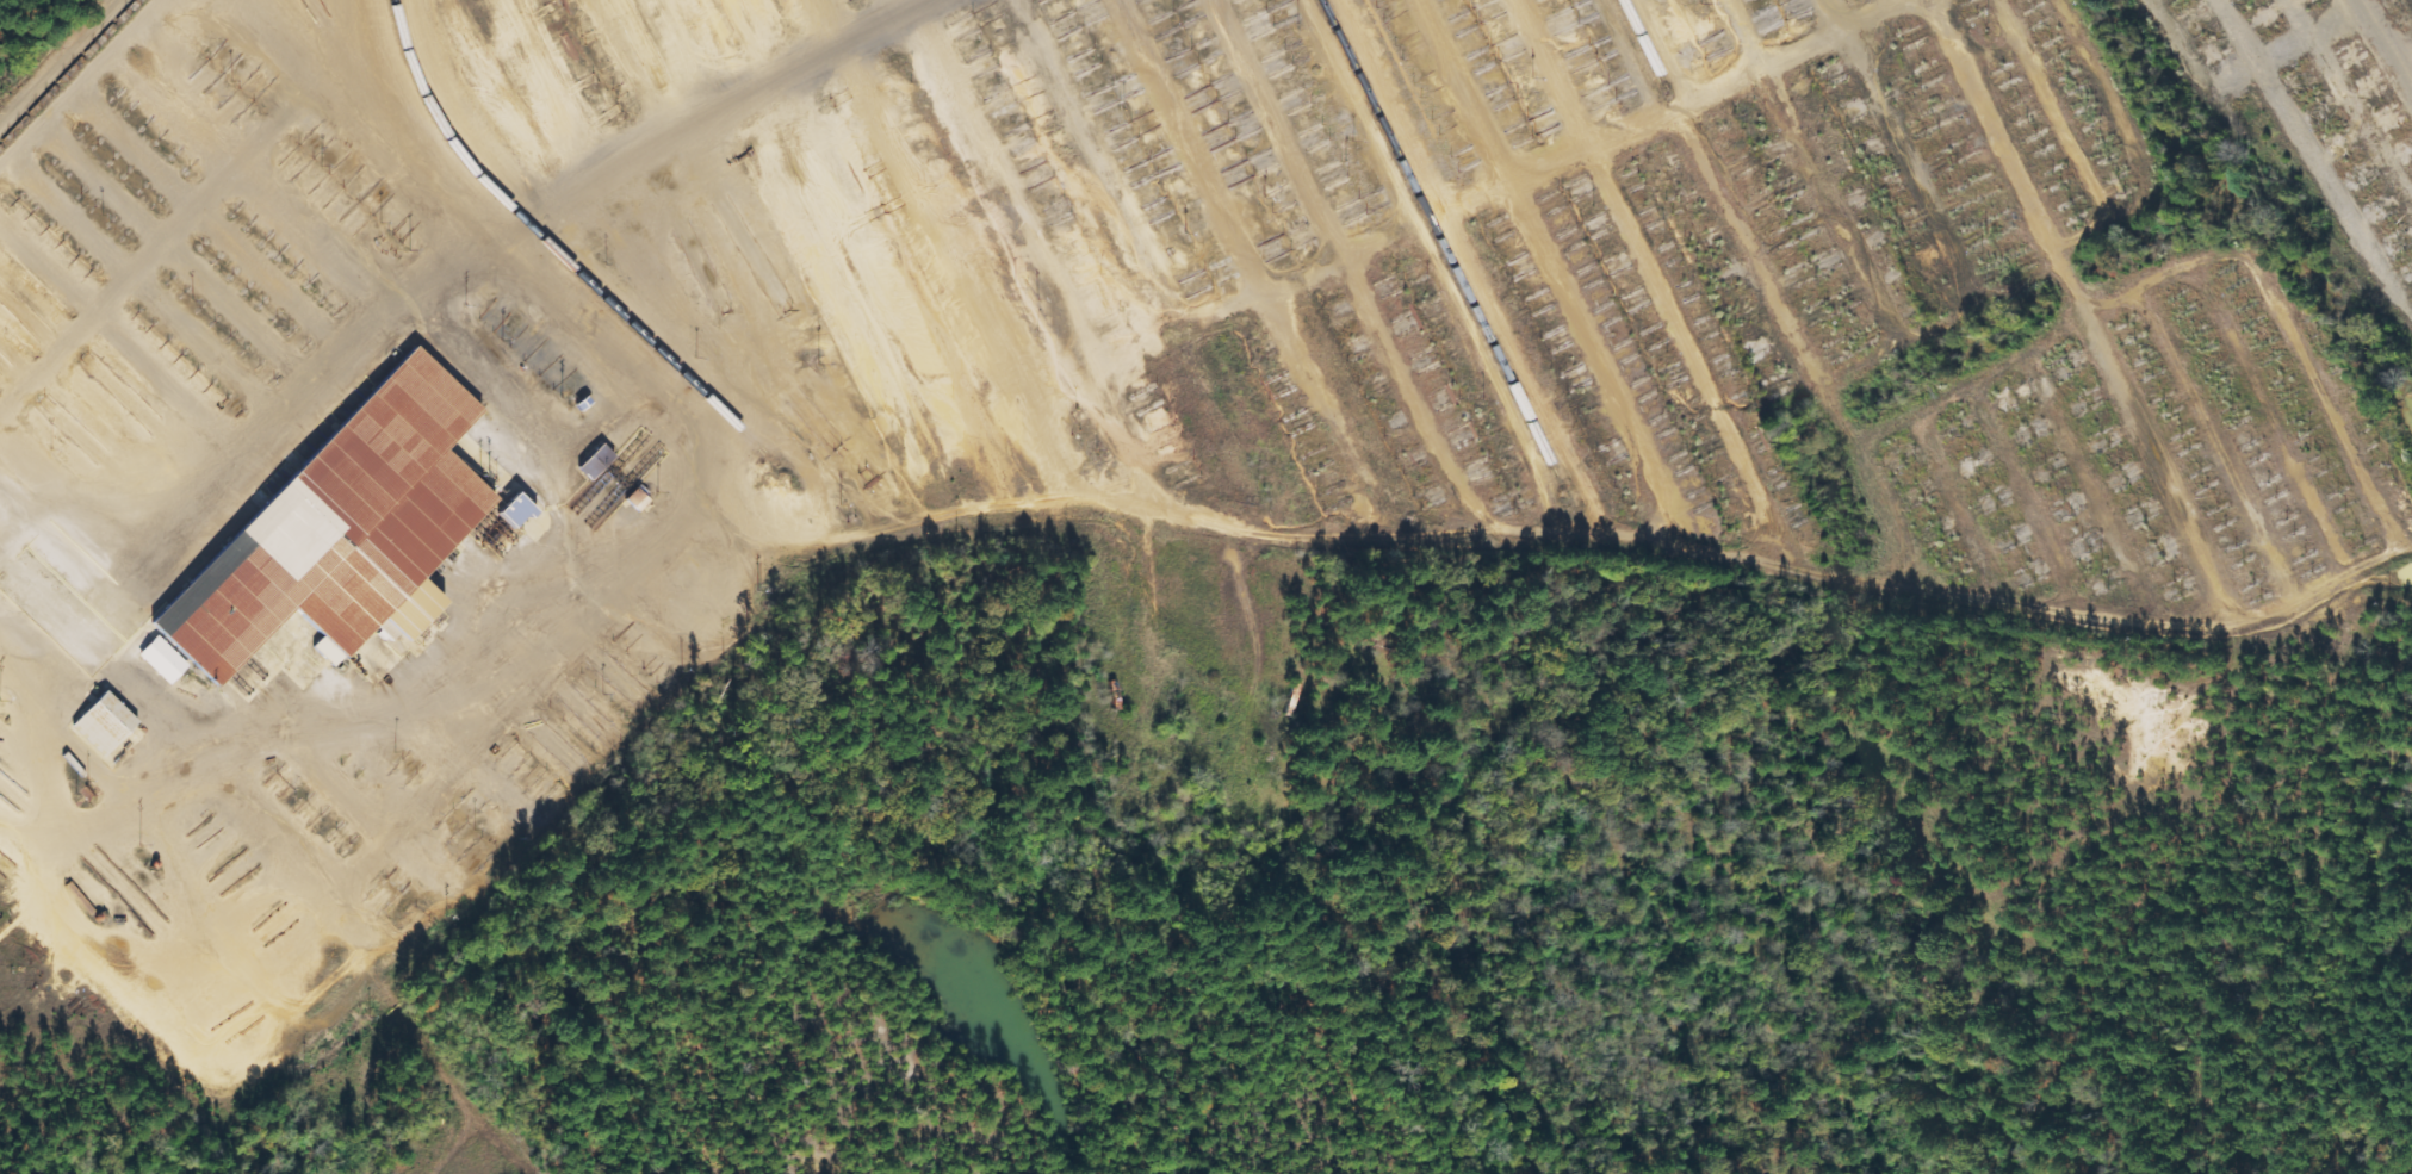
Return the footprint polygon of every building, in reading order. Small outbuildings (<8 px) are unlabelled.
[(151,624),(217,686),(290,607),(321,636),(312,647),(334,668),(372,627),(389,643),(397,635),(405,642),(443,601),(419,579),(495,498),(444,450),(482,409),(412,344),(151,624)] [(650,500),(637,487),(626,499),(639,512),(650,500)] [(534,509),(515,491),(496,512),(514,530),(534,509)] [(138,655),(170,685),(189,665),(157,635),(138,655)] [(138,721),(105,690),(71,726),(104,757),(138,721)]
